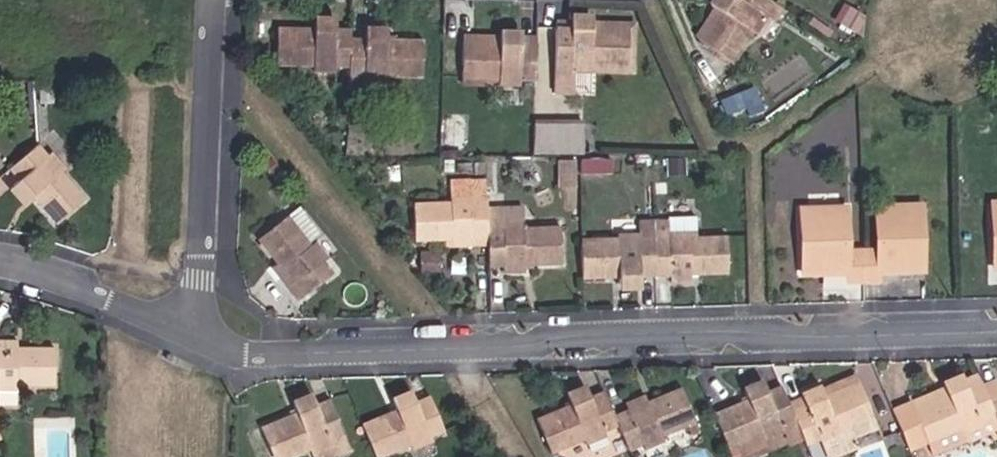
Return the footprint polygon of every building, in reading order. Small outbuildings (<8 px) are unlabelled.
[(740,51),(762,17),(768,21),(781,1),(784,3),(786,0),(728,0),(707,29),(740,51)] [(873,8),(861,0),(850,0),(843,10),(868,26),(870,15),(873,8)] [(576,15),(562,15),(562,85),(575,85),(575,65),(599,65),(599,55),(631,55),(632,14),(598,15),(599,8),(576,8),(576,15)] [(356,33),(356,18),(334,18),(334,11),(316,11),(316,18),(278,17),(276,57),(316,58),(316,69),(339,69),(340,60),(356,61),(356,33)] [(372,34),(356,33),(356,61),(356,93),(370,93),(370,86),(391,86),(392,76),(423,77),(425,36),(394,35),(394,28),(372,27),(372,34)] [(545,73),(545,35),(527,35),(527,28),(507,28),(507,36),(465,36),(465,74),(507,73),(507,79),(528,78),(528,73),(545,73)] [(812,52),(808,42),(794,45),(797,58),(812,52)] [(631,65),(631,55),(599,55),(599,65),(631,65)] [(32,94),(34,75),(3,75),(4,94),(32,94)] [(52,97),(53,82),(39,82),(39,97),(52,97)] [(597,113),(544,112),(544,144),(597,143),(597,113)] [(24,151),(0,174),(9,185),(0,193),(13,208),(25,198),(49,226),(74,204),(48,176),(53,170),(42,159),(36,164),(24,151)] [(282,163),(272,151),(263,158),(272,170),(282,163)] [(559,152),(560,180),(575,179),(575,152),(559,152)] [(486,197),(486,190),(472,190),(472,180),(454,181),(454,191),(410,191),(411,231),(454,231),(454,238),(475,238),(475,231),(486,231),(486,224),(486,218),(486,209),(486,197)] [(485,180),(472,180),(472,190),(486,190),(485,180)] [(486,197),(486,209),(486,218),(500,218),(499,210),(525,209),(524,195),(486,197)] [(282,207),(251,231),(269,253),(272,258),(268,262),(264,266),(280,286),(288,279),(298,292),(329,268),(317,252),(324,247),(309,227),(303,232),(301,231),(314,219),(298,199),(285,210),(282,207)] [(850,279),(868,279),(867,239),(849,239),(849,201),(805,199),(805,264),(849,264),(850,279)] [(867,239),(868,279),(883,279),(883,264),(930,264),(928,199),(880,200),(881,238),(867,239)] [(670,225),(657,225),(657,262),(669,262),(670,270),(692,269),(692,262),(726,261),(725,224),(688,225),(688,205),(670,205),(670,219),(670,225)] [(487,238),(487,254),(501,254),(501,264),(521,264),(521,256),(558,256),(557,218),(525,219),(525,209),(499,210),(500,218),(486,218),(486,224),(486,231),(487,238)] [(643,263),(657,262),(657,225),(640,225),(639,213),(617,214),(617,224),(581,225),(582,263),(616,263),(616,270),(643,269),(643,263)] [(440,262),(439,245),(424,246),(424,263),(440,262)] [(264,258),(268,262),(272,258),(269,253),(264,258)] [(280,286),(290,299),(298,292),(288,279),(280,286)] [(7,404),(8,395),(48,397),(49,358),(8,357),(8,349),(0,349),(0,404),(7,404)] [(996,433),(996,394),(991,377),(989,372),(973,378),(972,374),(948,382),(951,388),(918,399),(934,441),(964,430),(969,443),(996,433)] [(871,373),(837,384),(838,388),(872,377),(871,373)] [(816,398),(800,403),(814,436),(814,437),(826,433),(829,440),(851,433),(848,424),(885,410),(872,377),(838,388),(837,384),(814,392),(816,398)] [(739,443),(748,440),(761,435),(765,443),(794,431),(799,442),(814,436),(800,403),(798,397),(793,384),(778,389),(774,380),(751,389),(755,398),(725,408),(739,443)] [(365,417),(348,383),(329,391),(327,384),(304,393),(307,400),(279,411),(292,447),(323,436),(326,443),(349,433),(346,426),(365,417)] [(625,410),(616,386),(603,391),(599,383),(580,391),(583,399),(540,414),(554,450),(590,438),(593,445),(613,438),(610,430),(630,424),(630,423),(625,410)] [(630,423),(630,424),(639,447),(653,442),(656,449),(677,441),(674,433),(696,424),(700,433),(710,429),(694,384),(661,396),(657,386),(634,395),(638,405),(625,410),(630,423)] [(399,400),(393,385),(369,395),(375,409),(399,400)] [(798,397),(800,403),(816,398),(814,392),(798,397)] [(366,420),(377,442),(384,456),(408,446),(411,452),(435,442),(433,435),(447,429),(432,393),(401,406),(399,400),(375,409),(379,415),(366,420)] [(902,405),(918,447),(934,441),(918,399),(902,405)] [(885,410),(848,424),(851,433),(888,419),(885,410)] [(326,443),(323,436),(292,447),(279,411),(258,420),(273,456),(291,456),(326,443)] [(377,442),(366,420),(365,417),(346,426),(349,433),(326,443),(331,456),(341,456),(377,442)] [(794,431),(765,443),(761,435),(748,440),(755,456),(761,456),(799,442),(794,431)] [(826,433),(814,437),(817,444),(829,440),(826,433)]
